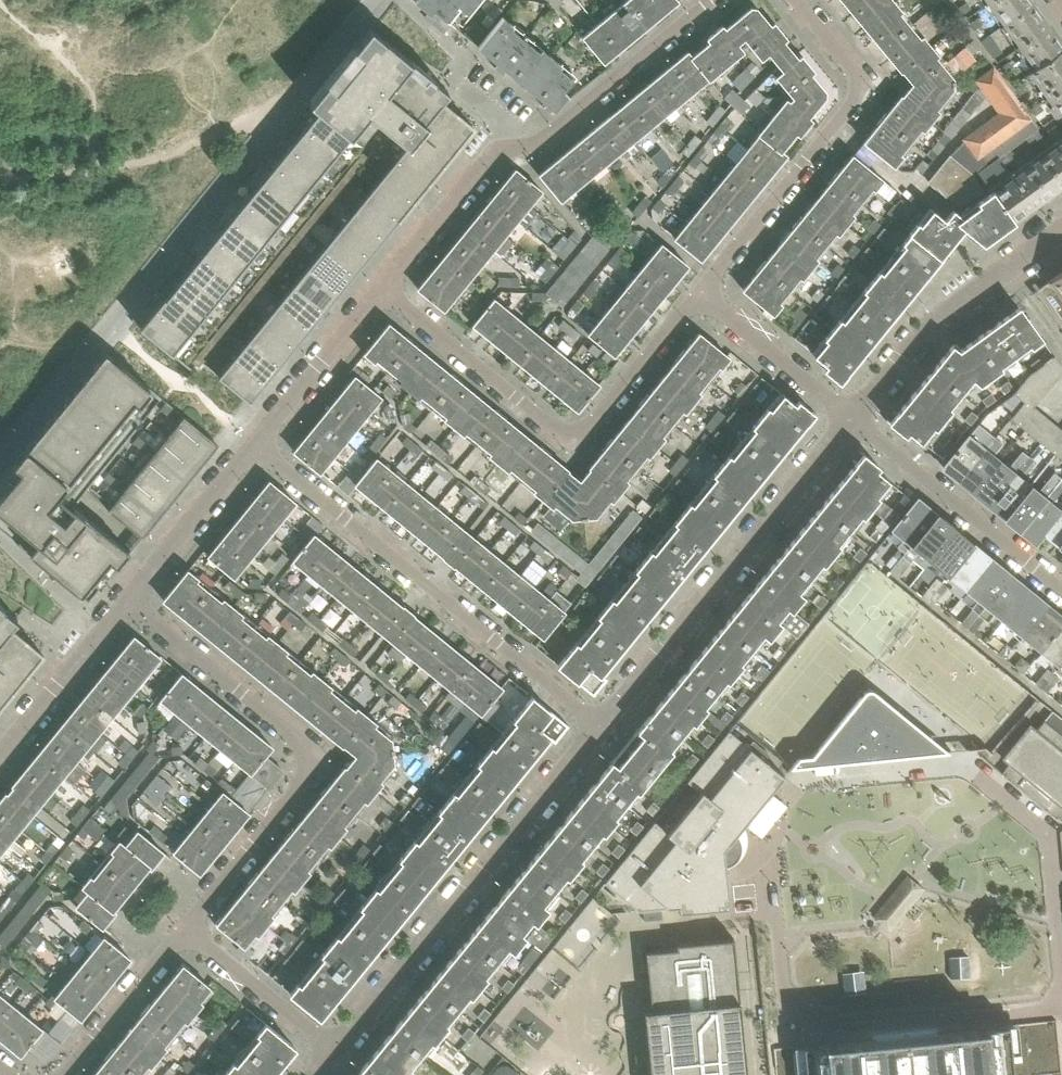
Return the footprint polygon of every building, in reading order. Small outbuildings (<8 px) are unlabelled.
[(475,2),(472,0),(411,0),(417,4),(418,3),(429,13),(425,18),(444,33),(452,23),(446,18),(458,4),(467,12),(475,2)] [(539,1),(528,0),(527,8),(538,9),(539,1)] [(627,0),(610,0),(606,4),(613,13),(634,39),(649,27),(627,0)] [(652,0),(628,0),(627,0),(649,27),(664,14),(652,0)] [(678,0),(652,0),(664,14),(679,2),(678,0)] [(893,3),(890,0),(853,0),(845,7),(850,12),(851,11),(864,27),(893,3)] [(1029,0),(993,0),(989,3),(1004,24),(1032,4),(1029,0)] [(971,8),(967,2),(958,8),(962,14),(971,8)] [(910,28),(898,14),(900,12),(893,3),(864,27),(878,44),(877,45),(882,51),(910,28)] [(1048,26),(1043,19),(1032,4),(1004,24),(1020,47),(1048,26)] [(495,19),(503,10),(497,5),(490,14),(495,19)] [(957,16),(950,7),(943,12),(950,21),(957,16)] [(799,60),(795,56),(784,42),(788,39),(776,25),(775,24),(771,27),(757,9),(752,9),(729,28),(747,49),(751,45),(757,52),(761,57),(767,52),(773,58),(781,67),(784,72),(778,77),(796,99),(794,101),(812,115),(826,97),(826,93),(811,75),(815,72),(802,57),(799,60)] [(634,39),(613,13),(598,25),(620,51),(634,39)] [(488,28),(495,19),(490,14),(482,23),(488,28)] [(539,53),(523,40),(509,28),(511,25),(502,18),(478,48),(498,64),(495,68),(504,75),(507,71),(527,87),(551,57),(542,50),(539,53)] [(983,24),(979,18),(969,24),(973,30),(983,24)] [(572,32),(564,23),(559,28),(567,36),(572,32)] [(620,51),(598,25),(582,38),(604,64),(620,51)] [(1054,34),(1048,26),(1020,47),(1035,67),(1036,68),(1061,49),(1061,45),(1054,34)] [(710,79),(736,58),(747,49),(729,28),(726,30),(723,27),(708,39),(710,43),(693,58),(710,79)] [(172,355),(369,114),(408,145),(384,175),(408,194),(415,200),(474,128),(441,101),(448,92),(371,28),(131,321),(137,326),(132,333),(144,352),(154,360),(189,380),(195,373),(172,355)] [(902,71),(930,47),(922,37),(919,39),(910,28),(882,51),(886,56),(887,55),(901,72),(903,71),(902,71)] [(582,44),(573,36),(568,42),(577,50),(582,44)] [(981,49),(974,40),(967,45),(974,54),(981,49)] [(993,58),(1003,52),(998,45),(989,52),(993,58)] [(946,67),(936,55),(930,47),(902,71),(903,71),(912,83),(911,84),(946,84),(946,67)] [(1036,68),(1035,67),(1029,71),(1053,104),(1049,107),(1056,116),(1061,112),(1061,49),(1036,68)] [(710,79),(693,58),(688,53),(674,65),(694,90),(703,83),(708,89),(714,84),(710,79)] [(560,90),(570,78),(558,68),(560,65),(551,57),(527,87),(545,102),(542,106),(553,115),(558,108),(557,108),(567,96),(560,90)] [(1005,73),(1014,67),(1010,62),(1001,68),(1005,73)] [(694,90),(674,65),(659,77),(680,102),(694,90)] [(1026,139),(1038,130),(1039,130),(1032,121),(1033,120),(994,66),(974,80),(998,112),(962,139),(964,142),(951,155),(950,154),(928,182),(946,197),(975,175),(974,175),(1005,154),(1011,149),(1026,139)] [(742,91),(755,77),(747,68),(733,83),(742,91)] [(680,102),(659,77),(644,89),(665,115),(675,107),(680,113),(685,109),(680,102)] [(1029,88),(1025,82),(1015,88),(1020,95),(1029,88)] [(937,110),(946,99),(946,84),(911,84),(912,86),(903,97),(932,120),(938,112),(937,110)] [(665,115),(644,89),(629,101),(650,127),(665,115)] [(733,106),(742,97),(733,89),(724,98),(733,106)] [(765,97),(756,89),(748,97),(756,106),(765,97)] [(984,99),(975,91),(973,95),(967,89),(961,96),(976,109),(984,99)] [(800,136),(813,121),(809,118),(812,115),(794,101),(791,105),(787,101),(789,99),(781,93),(778,97),(784,102),(758,133),(782,152),(797,134),(800,136)] [(952,138),(974,112),(976,109),(961,96),(957,100),(964,105),(943,131),(952,138)] [(745,109),(748,105),(748,103),(742,97),(733,106),(741,114),(745,109)] [(932,120),(903,97),(902,97),(888,114),(887,113),(882,118),(910,140),(920,127),(924,130),(932,120)] [(650,127),(629,101),(615,113),(635,139),(650,127)] [(1044,110),(1039,103),(1031,109),(1036,116),(1044,110)] [(719,120),(726,110),(720,105),(713,113),(719,120)] [(635,139),(615,113),(599,126),(620,152),(627,159),(631,155),(625,147),(635,139)] [(713,127),(719,120),(713,113),(706,122),(713,127)] [(725,131),(733,122),(727,117),(719,126),(725,131)] [(898,155),(910,140),(882,118),(877,124),(878,125),(864,142),(894,166),(902,157),(898,155)] [(620,152),(599,126),(585,138),(606,164),(620,152)] [(719,139),(725,131),(719,126),(713,134),(719,139)] [(1030,144),(1042,135),(1038,130),(1026,139),(1030,144)] [(787,156),(782,152),(758,133),(746,148),(775,171),(787,156)] [(694,150),(702,140),(695,135),(688,143),(694,150)] [(606,164),(585,138),(570,150),(591,176),(606,164)] [(938,155),(945,146),(938,141),(931,149),(938,155)] [(694,150),(688,143),(681,152),(689,156),(694,150)] [(1057,145),(1040,157),(1050,172),(1046,175),(1057,189),(1061,186),(1061,152),(1057,145)] [(701,161),(708,152),(702,147),(695,156),(701,161)] [(775,171),(746,148),(734,163),(762,186),(775,171)] [(1017,157),(1011,149),(1005,154),(1011,162),(1017,157)] [(591,176),(570,150),(556,162),(577,188),(591,176)] [(363,153),(356,162),(363,168),(368,162),(370,159),(363,153)] [(695,169),(701,161),(695,156),(689,164),(695,169)] [(883,180),(853,156),(839,173),(838,172),(834,177),(862,199),(870,189),(873,192),(881,182),(883,180)] [(1057,189),(1046,175),(1050,172),(1040,157),(1013,177),(1034,206),(1057,189)] [(922,174),(930,165),(923,160),(916,168),(922,174)] [(356,162),(349,171),(356,177),(363,168),(356,162)] [(577,188),(556,162),(540,175),(561,201),(577,188)] [(762,186),(734,163),(722,178),(750,200),(762,186)] [(670,180),(677,171),(670,165),(664,173),(670,180)] [(542,191),(533,184),(516,170),(504,185),(531,207),(542,191)] [(349,171),(341,180),(348,186),(353,180),(356,177),(349,171)] [(664,187),(670,180),(664,173),(657,182),(664,187)] [(415,200),(408,194),(384,175),(369,193),(400,219),(415,200)] [(677,191),(684,182),(678,176),(670,186),(677,191)] [(849,214),(862,199),(834,177),(829,183),(830,184),(817,200),(847,224),(853,217),(849,214)] [(1034,206),(1013,177),(993,192),(1014,221),(1034,206)] [(750,200),(722,178),(711,192),(739,215),(750,200)] [(341,180),(334,189),(341,195),(348,186),(341,180)] [(531,207),(504,185),(491,200),(519,222),(531,207)] [(671,198),(677,191),(670,186),(665,193),(671,198)] [(334,189),(326,198),(333,204),(338,199),(341,195),(334,189)] [(739,215),(711,192),(697,208),(725,231),(739,215)] [(1014,221),(993,192),(992,192),(980,201),(982,204),(964,218),(956,212),(946,224),(933,213),(921,227),(919,225),(912,233),(941,257),(965,228),(972,234),(971,234),(984,245),(1002,232),(1001,231),(1014,222),(1014,221)] [(400,219),(369,193),(354,211),(385,237),(400,219)] [(910,206),(916,199),(909,193),(902,200),(906,203),(910,206)] [(645,211),(652,201),(646,196),(639,204),(645,211)] [(326,198),(319,207),(326,213),(333,204),(326,198)] [(894,218),(906,203),(902,200),(901,198),(896,205),(894,204),(887,213),(894,218)] [(659,214),(666,205),(660,199),(652,208),(659,214)] [(519,222),(491,200),(479,215),(507,237),(519,222)] [(847,224),(817,200),(803,218),(802,217),(798,222),(825,244),(834,233),(838,236),(847,224)] [(638,218),(645,211),(639,204),(632,213),(638,218)] [(319,207),(312,217),(319,222),(323,217),(326,213),(319,207)] [(725,231),(697,208),(686,222),(714,245),(725,231)] [(385,237),(354,211),(339,230),(370,256),(385,237)] [(507,237),(479,215),(467,229),(495,252),(507,237)] [(312,217),(304,226),(311,231),(319,222),(312,217)] [(874,233),(881,225),(875,219),(867,228),(874,233)] [(714,245),(686,222),(686,223),(675,239),(701,260),(714,245)] [(813,260),(825,244),(798,222),(793,228),(794,229),(781,245),(810,269),(816,262),(813,260)] [(304,226),(297,235),(304,240),(308,235),(311,231),(304,226)] [(619,241),(627,231),(621,226),(614,234),(619,241)] [(884,242),(891,233),(885,228),(877,236),(884,242)] [(495,252),(467,229),(455,245),(482,267),(495,252)] [(370,256),(339,230),(324,248),(355,274),(370,256)] [(582,239),(575,230),(568,239),(576,246),(582,239)] [(619,241),(614,234),(611,231),(599,241),(601,243),(610,249),(612,246),(614,248),(619,241)] [(632,246),(639,237),(633,232),(626,240),(632,246)] [(902,306),(941,257),(912,233),(904,243),(906,245),(883,274),(880,272),(872,282),(902,306)] [(297,235),(290,244),(297,249),(304,240),(297,235)] [(576,246),(568,239),(564,236),(557,244),(570,254),(576,246)] [(592,237),(588,242),(596,249),(601,243),(599,241),(593,236),(592,237)] [(588,242),(582,249),(591,255),(596,249),(588,242)] [(601,243),(596,249),(604,256),(610,249),(601,243)] [(290,244),(282,253),(289,258),(293,254),(297,249),(290,244)] [(482,267),(455,245),(443,259),(470,281),(482,267)] [(688,266),(662,245),(649,258),(648,259),(676,281),(688,266)] [(810,269),(781,245),(767,262),(766,261),(761,266),(789,289),(799,278),(802,280),(810,269)] [(853,258),(860,250),(854,245),(847,253),(853,258)] [(620,261),(627,252),(621,247),(614,255),(620,261)] [(868,261),(875,252),(868,247),(861,256),(868,261)] [(355,274),(324,248),(309,267),(340,292),(355,274)] [(582,249),(577,255),(586,262),(591,255),(582,249)] [(596,249),(591,255),(599,262),(604,256),(596,249)] [(282,253),(275,262),(282,268),(289,258),(282,253)] [(577,255),(572,261),(580,268),(586,262),(577,255)] [(591,255),(586,262),(594,269),(599,262),(591,255)] [(614,269),(620,261),(614,255),(607,263),(614,269)] [(559,267),(548,257),(541,265),(546,269),(553,275),(559,267)] [(475,285),(470,281),(443,259),(431,274),(458,296),(466,287),(470,290),(475,285)] [(676,281),(648,259),(637,273),(664,296),(676,281)] [(572,261),(567,268),(575,275),(580,268),(572,261)] [(275,262),(267,271),(274,277),(278,272),(282,268),(275,262)] [(586,262),(580,268),(589,275),(594,269),(586,262)] [(837,278),(844,269),(839,264),(831,273),(837,278)] [(778,302),(789,289),(761,266),(756,272),(757,273),(744,290),(774,315),(782,305),(778,302)] [(340,292),(309,267),(294,285),(325,311),(340,292)] [(567,268),(561,274),(570,281),(575,275),(567,268)] [(580,268),(575,275),(583,281),(589,275),(580,268)] [(546,283),(553,275),(546,269),(540,278),(546,283)] [(267,271),(260,280),(267,286),(274,277),(267,271)] [(1040,288),(1061,318),(1061,272),(1040,288)] [(664,296),(637,273),(624,289),(652,311),(664,296)] [(458,296),(431,274),(418,289),(444,311),(458,296)] [(561,274),(556,280),(565,287),(570,281),(561,274)] [(575,275),(570,281),(578,288),(583,281),(575,275)] [(844,289),(852,280),(846,275),(838,284),(844,289)] [(596,290),(603,282),(597,277),(590,285),(596,290)] [(509,287),(510,278),(499,278),(499,286),(509,287)] [(520,287),(520,279),(510,278),(509,287),(520,287)] [(260,280),(253,289),(260,295),(263,291),(267,286),(260,280)] [(556,280),(551,287),(559,294),(565,287),(556,280)] [(570,281),(565,287),(573,294),(578,288),(570,281)] [(902,306),(872,282),(865,291),(868,294),(844,322),(842,320),(833,330),(863,354),(902,306)] [(325,311),(294,285),(279,303),(310,329),(325,311)] [(589,299),(596,290),(590,285),(583,293),(589,299)] [(551,287),(546,293),(554,300),(559,294),(551,287)] [(565,287),(559,294),(568,300),(573,294),(565,287)] [(817,302),(824,293),(818,288),(811,297),(817,302)] [(253,289),(245,298),(252,304),(260,295),(253,289)] [(652,311),(624,289),(612,303),(640,326),(652,311)] [(514,300),(514,291),(504,291),(503,300),(514,300)] [(544,301),(544,293),(533,292),(532,301),(544,301)] [(559,294),(554,300),(562,307),(568,300),(559,294)] [(829,308),(836,300),(829,295),(822,303),(829,308)] [(245,298),(238,307),(245,313),(248,309),(252,304),(245,298)] [(478,312),(485,304),(478,298),(471,307),(478,312)] [(577,313),(584,304),(578,299),(571,308),(577,313)] [(489,338),(510,312),(495,300),(482,316),(473,326),(489,338)] [(310,329),(279,303),(263,322),(295,347),(310,329)] [(640,326),(612,303),(600,318),(628,340),(640,326)] [(238,307),(230,316),(237,322),(245,313),(238,307)] [(471,321),(478,312),(471,307),(465,315),(471,321)] [(999,366),(1030,344),(1034,348),(1043,341),(1019,308),(960,351),(993,378),(1002,371),(999,366)] [(800,323),(807,314),(801,309),(794,318),(800,323)] [(503,350),(525,324),(510,312),(489,338),(503,350)] [(230,316),(223,325),(230,331),(233,327),(237,322),(230,316)] [(615,356),(628,340),(600,318),(588,333),(604,346),(601,350),(594,344),(588,350),(600,360),(601,359),(607,364),(609,362),(615,356)] [(573,327),(564,319),(558,326),(567,333),(573,327)] [(808,333),(816,324),(810,319),(802,328),(808,333)] [(295,347),(263,322),(248,340),(280,366),(295,347)] [(390,370),(413,342),(408,337),(407,338),(390,324),(365,354),(375,362),(377,359),(390,370)] [(518,362),(540,336),(525,324),(503,350),(518,362)] [(223,325),(216,334),(223,340),(230,331),(223,325)] [(580,333),(573,327),(567,333),(575,340),(580,333)] [(840,382),(863,354),(833,330),(826,339),(829,341),(816,356),(828,366),(825,370),(840,382)] [(216,334),(208,343),(215,349),(218,346),(223,340),(216,334)] [(730,358),(727,356),(700,334),(686,351),(685,350),(680,355),(710,379),(721,366),(723,367),(730,358)] [(533,374),(555,348),(540,336),(518,362),(533,374)] [(280,366),(248,340),(233,359),(265,384),(280,366)] [(409,392),(435,361),(418,348),(419,346),(413,342),(390,370),(403,380),(399,384),(409,392)] [(208,343),(201,352),(208,358),(215,349),(208,343)] [(950,408),(961,394),(974,378),(983,385),(993,378),(960,351),(954,346),(914,394),(945,420),(953,410),(950,408)] [(548,386),(569,360),(555,348),(533,374),(548,386)] [(1061,372),(1061,365),(1055,356),(1053,357),(1050,351),(1032,365),(1035,370),(1029,374),(1048,390),(1061,372)] [(201,352),(193,361),(200,367),(203,364),(208,358),(201,352)] [(700,392),(710,379),(680,355),(675,361),(676,362),(663,378),(695,404),(702,394),(700,392)] [(105,470),(162,399),(109,356),(76,398),(72,394),(24,452),(29,456),(0,491),(0,512),(28,535),(31,531),(42,540),(30,555),(89,604),(130,553),(74,507),(105,470)] [(265,384),(233,359),(218,377),(250,403),(265,384)] [(563,399),(585,372),(569,360),(548,386),(563,399)] [(435,406),(458,378),(452,373),(451,375),(435,361),(409,392),(417,399),(421,395),(435,406)] [(1048,390),(1029,374),(1025,370),(1017,381),(1021,384),(1014,393),(1024,402),(1026,400),(1034,406),(1048,390)] [(578,411),(600,385),(585,372),(563,399),(578,411)] [(381,397),(373,391),(355,377),(344,391),(369,413),(381,397)] [(454,428),(479,397),(463,384),(463,383),(458,378),(435,406),(447,416),(444,419),(454,428)] [(695,404),(663,378),(649,395),(648,394),(644,400),(674,424),(684,411),(687,413),(695,404)] [(1004,394),(1013,387),(1009,381),(1000,388),(1004,394)] [(741,396),(748,388),(741,382),(734,391),(741,396)] [(756,398),(763,389),(757,384),(749,393),(756,398)] [(396,392),(388,385),(382,392),(390,399),(396,392)] [(369,413),(344,391),(332,406),(357,428),(369,413)] [(945,420),(914,394),(891,423),(906,436),(909,432),(921,442),(934,427),(937,429),(945,420)] [(996,401),(992,394),(983,400),(987,407),(996,401)] [(792,442),(813,415),(814,414),(799,402),(796,405),(784,395),(771,411),(769,408),(762,417),(792,442)] [(479,442),(502,414),(497,410),(496,411),(479,397),(454,428),(462,435),(465,431),(479,442)] [(663,437),(674,424),(644,400),(639,406),(640,407),(627,423),(658,448),(666,439),(663,437)] [(1029,433),(1044,414),(1034,406),(1026,400),(1024,402),(1011,418),(1029,433)] [(175,411),(166,404),(160,410),(170,418),(175,411)] [(357,428),(332,406),(320,420),(351,447),(358,439),(352,434),(357,428)] [(397,419),(394,408),(386,410),(389,422),(397,419)] [(718,424),(725,415),(719,410),(712,418),(718,424)] [(734,426),(741,417),(734,411),(727,420),(734,426)] [(971,425),(978,417),(972,412),(965,420),(971,425)] [(411,424),(409,413),(400,415),(403,426),(411,424)] [(499,464),(524,434),(507,420),(508,419),(502,414),(479,442),(492,452),(489,456),(499,464)] [(1044,445),(1059,426),(1044,414),(1029,433),(1044,445)] [(219,445),(213,441),(184,417),(169,436),(203,464),(219,445)] [(792,442),(762,417),(753,427),(756,430),(733,459),(730,456),(723,465),(753,489),(792,442)] [(712,432),(718,424),(712,418),(705,426),(712,432)] [(355,451),(351,447),(320,420),(307,436),(334,458),(343,465),(355,451)] [(658,448),(627,423),(613,440),(612,439),(608,444),(637,468),(648,455),(651,457),(658,448)] [(1061,454),(1061,429),(1059,426),(1044,445),(1059,458),(1061,454)] [(960,481),(995,437),(984,428),(974,439),(970,435),(944,468),(960,481)] [(717,445),(725,436),(718,431),(711,440),(717,445)] [(381,447),(388,439),(381,433),(374,442),(381,447)] [(525,479),(547,451),(541,446),(540,447),(524,434),(499,464),(507,471),(510,467),(525,479)] [(203,464),(169,436),(156,451),(139,437),(136,440),(188,482),(203,464)] [(334,458),(307,436),(294,452),(320,473),(334,458)] [(416,443),(407,436),(402,443),(410,450),(416,443)] [(975,493),(1001,461),(994,455),(1003,444),(995,437),(960,481),(975,493)] [(434,452),(439,446),(431,439),(426,446),(434,452)] [(188,482),(136,440),(133,444),(151,458),(139,473),(173,501),(188,482)] [(949,453),(956,445),(950,440),(943,448),(949,453)] [(374,455),(381,447),(374,442),(367,450),(374,455)] [(418,457),(424,450),(416,443),(410,450),(418,457)] [(626,482),(637,468),(608,444),(603,450),(604,451),(590,468),(591,469),(592,468),(622,493),(629,484),(626,482)] [(448,453),(439,446),(434,452),(443,460),(448,453)] [(704,463),(711,454),(704,448),(697,457),(704,463)] [(543,500),(567,471),(568,472),(569,470),(552,456),(552,455),(547,451),(525,479),(537,488),(533,492),(535,494),(543,500)] [(998,494),(1030,456),(1023,451),(1009,468),(1001,461),(975,493),(989,505),(998,494)] [(682,468),(689,459),(683,454),(676,462),(682,468)] [(876,497),(889,481),(877,471),(880,467),(864,455),(841,483),(872,508),(879,500),(876,497)] [(1005,518),(1031,486),(1023,479),(1036,462),(1030,456),(998,494),(989,505),(1005,518)] [(371,498),(392,472),(378,460),(368,472),(361,481),(357,486),(371,498)] [(445,468),(437,461),(431,467),(440,474),(445,468)] [(675,476),(682,468),(676,462),(669,471),(675,476)] [(358,464),(351,472),(357,477),(363,468),(358,464)] [(714,537),(733,513),(753,489),(723,465),(715,475),(717,477),(705,494),(694,507),(692,505),(685,513),(714,537)] [(363,468),(357,477),(361,481),(368,472),(363,468)] [(448,481),(453,474),(445,468),(440,474),(448,481)] [(622,493),(592,468),(591,469),(582,481),(580,480),(585,517),(601,515),(612,502),(614,503),(622,494),(622,493)] [(585,517),(580,480),(580,481),(568,472),(567,471),(543,500),(553,508),(554,507),(569,519),(585,517)] [(351,472),(338,488),(349,496),(357,486),(361,481),(357,477),(351,472)] [(399,494),(407,484),(392,472),(371,498),(386,510),(399,494)] [(1019,530),(1061,478),(1055,472),(1039,493),(1031,486),(1005,518),(1019,530)] [(173,501),(139,473),(127,487),(109,473),(106,477),(158,520),(173,501)] [(484,482),(475,475),(470,482),(478,489),(484,482)] [(158,520),(106,477),(104,480),(121,494),(108,510),(143,538),(158,520)] [(1053,504),(1061,494),(1061,478),(1019,530),(1036,543),(1044,533),(1061,510),(1053,504)] [(679,493),(686,485),(679,479),(672,488),(679,493)] [(296,503),(270,482),(257,497),(284,518),(296,503)] [(492,489),(484,482),(478,489),(486,495),(492,489)] [(837,545),(850,528),(861,515),(864,518),(872,508),(841,483),(803,530),(834,555),(840,548),(837,545)] [(401,522),(422,496),(407,484),(399,494),(386,510),(401,522)] [(475,491),(466,484),(461,491),(465,494),(470,498),(475,491)] [(483,498),(479,494),(475,491),(470,498),(477,504),(483,498)] [(415,534),(436,508),(422,496),(401,522),(415,534)] [(284,518),(257,497),(246,511),(272,533),(284,518)] [(652,505),(643,498),(637,505),(646,513),(652,505)] [(890,569),(934,514),(929,510),(931,508),(920,499),(918,501),(917,500),(893,530),(903,540),(898,547),(899,548),(887,564),(888,565),(886,566),(890,569)] [(898,514),(905,506),(899,501),(892,509),(898,514)] [(656,521),(664,512),(657,507),(650,515),(656,521)] [(430,546),(452,520),(436,508),(415,534),(430,546)] [(634,509),(629,515),(638,523),(643,517),(634,509)] [(1061,540),(1061,509),(1061,510),(1044,533),(1058,545),(1061,540)] [(272,533),(246,511),(234,526),(260,547),(272,533)] [(523,525),(529,518),(520,511),(515,518),(523,525)] [(675,585),(714,537),(685,513),(677,523),(679,525),(656,554),(653,552),(646,561),(675,585)] [(929,562),(954,530),(956,528),(945,519),(943,521),(934,514),(890,569),(897,575),(901,570),(903,572),(913,560),(924,569),(929,562)] [(513,522),(505,515),(499,522),(508,529),(513,522)] [(629,515),(623,522),(633,530),(638,523),(629,515)] [(330,548),(319,539),(315,535),(323,525),(313,517),(294,540),(304,548),(293,561),(309,574),(330,548)] [(453,566),(475,539),(452,520),(430,546),(444,558),(444,559),(445,560),(446,560),(452,565),(453,566)] [(516,536),(521,529),(513,522),(508,529),(516,536)] [(539,522),(531,531),(538,537),(545,527),(539,522)] [(623,522),(618,528),(628,536),(633,530),(623,522)] [(260,547),(234,526),(221,541),(248,562),(260,547)] [(640,540),(647,531),(641,526),(634,535),(640,540)] [(545,527),(538,537),(544,542),(551,533),(545,527)] [(618,528),(613,534),(622,542),(628,536),(618,528)] [(876,542),(883,534),(877,529),(870,537),(876,542)] [(798,593),(810,577),(822,563),(826,566),(834,555),(803,530),(759,584),(793,613),(794,612),(805,599),(798,593)] [(948,577),(973,546),(954,530),(929,562),(948,577)] [(551,533),(544,542),(550,547),(558,538),(551,533)] [(613,534),(608,541),(617,549),(622,542),(613,534)] [(558,538),(550,547),(556,552),(564,543),(558,538)] [(468,577),(490,551),(475,539),(453,566),(452,565),(452,566),(453,567),(455,567),(455,566),(468,577)] [(483,589),(505,564),(515,552),(499,540),(490,551),(468,577),(483,589)] [(538,553),(543,547),(535,540),(530,547),(538,553)] [(248,562),(221,541),(208,557),(210,558),(205,564),(214,571),(219,566),(235,579),(248,562)] [(608,541),(602,547),(612,555),(617,549),(608,541)] [(564,543),(556,552),(563,557),(570,548),(564,543)] [(966,592),(991,561),(973,546),(948,577),(966,592)] [(555,556),(543,547),(538,553),(545,559),(544,560),(548,564),(555,556)] [(602,547),(597,554),(607,561),(612,555),(602,547)] [(323,585),(344,559),(330,548),(309,574),(323,585)] [(570,548),(563,557),(569,562),(577,553),(570,548)] [(860,562),(867,553),(861,548),(854,557),(860,562)] [(283,567),(290,558),(283,553),(277,561),(283,567)] [(577,553),(569,562),(575,567),(583,558),(577,553)] [(597,554),(592,560),(601,568),(607,561),(597,554)] [(617,568),(624,559),(618,554),(610,563),(617,568)] [(583,558),(575,567),(582,573),(587,566),(589,563),(583,558)] [(338,598),(360,572),(344,559),(323,585),(338,598)] [(589,563),(587,566),(596,574),(601,568),(592,560),(589,563)] [(276,575),(283,567),(277,561),(270,570),(276,575)] [(636,632),(655,609),(675,585),(646,561),(638,570),(640,572),(616,602),(614,600),(607,608),(636,632)] [(984,607),(1010,576),(991,561),(966,592),(984,607)] [(499,602),(519,575),(505,564),(483,589),(499,602)] [(573,572),(564,564),(559,571),(568,578),(573,572)] [(587,566),(582,573),(591,580),(596,574),(587,566)] [(186,621),(209,592),(197,582),(199,579),(188,571),(164,601),(181,615),(180,616),(186,621)] [(354,610),(375,584),(360,572),(338,598),(354,610)] [(513,613),(535,588),(519,575),(499,602),(513,613)] [(600,589),(608,580),(601,575),(593,584),(600,589)] [(1003,622),(1028,591),(1010,576),(984,607),(979,612),(967,628),(973,633),(979,625),(980,626),(985,618),(988,621),(993,614),(1003,622)] [(837,590),(844,582),(838,577),(831,585),(837,590)] [(931,598),(943,582),(937,578),(931,586),(932,586),(922,597),(928,602),(931,598)] [(262,587),(262,579),(250,579),(250,587),(262,587)] [(245,593),(230,580),(225,586),(240,599),(245,593)] [(942,595),(949,587),(943,582),(931,598),(936,603),(942,595)] [(368,621),(389,596),(375,584),(354,610),(368,621)] [(793,613),(759,584),(757,586),(759,588),(752,596),(750,595),(749,596),(784,624),(783,626),(798,638),(809,624),(794,612),(793,613)] [(310,602),(303,597),(306,593),(298,587),(292,595),(286,601),(301,613),(310,602)] [(292,595),(283,588),(278,594),(286,601),(292,595)] [(528,626),(549,599),(535,588),(513,613),(528,626)] [(559,631),(563,625),(558,620),(565,610),(572,603),(557,591),(549,600),(549,599),(528,626),(543,638),(535,647),(546,655),(563,634),(559,631)] [(1021,637),(1047,606),(1028,591),(1003,622),(1021,637)] [(209,637),(233,607),(225,600),(222,603),(209,592),(186,621),(191,625),(192,624),(209,637)] [(267,601),(267,592),(255,592),(255,601),(267,601)] [(391,640),(413,614),(412,614),(406,609),(406,607),(405,606),(404,607),(403,607),(389,596),(368,621),(391,640)] [(741,663),(753,649),(765,634),(772,639),(783,626),(784,624),(749,596),(705,649),(737,675),(744,666),(741,663)] [(821,609),(828,601),(822,596),(815,604),(821,609)] [(581,613),(588,604),(582,599),(574,608),(581,613)] [(3,704),(44,655),(10,628),(18,619),(0,604),(0,708),(3,704)] [(1061,626),(1061,619),(1047,606),(1021,637),(1040,653),(1061,626)] [(230,657),(253,628),(241,618),(242,616),(233,607),(209,637),(225,651),(225,652),(230,657)] [(636,632),(607,608),(599,619),(601,621),(579,647),(577,645),(558,666),(575,679),(574,680),(589,692),(593,696),(594,696),(596,695),(595,694),(605,681),(607,681),(608,680),(607,679),(602,674),(636,632)] [(967,628),(979,612),(974,608),(967,616),(968,617),(962,624),(967,628)] [(293,623),(299,617),(291,610),(285,617),(293,623)] [(321,618),(313,612),(308,618),(316,625),(321,618)] [(407,653),(428,628),(414,616),(415,616),(415,614),(413,613),(412,614),(413,614),(391,640),(395,643),(388,653),(399,662),(407,653)] [(307,624),(299,617),(293,623),(302,630),(307,624)] [(330,626),(321,618),(316,625),(324,632),(330,626)] [(1061,662),(1061,626),(1040,653),(1058,667),(1061,662)] [(253,673),(277,643),(269,636),(266,639),(253,628),(230,657),(236,661),(237,660),(253,673)] [(421,664),(442,639),(428,628),(407,653),(421,664)] [(346,649),(351,643),(350,642),(343,636),(338,642),(346,649)] [(161,658),(135,637),(123,651),(149,672),(161,658)] [(437,677),(458,652),(442,639),(421,664),(437,677)] [(275,693),(298,664),(285,654),(287,652),(277,643),(253,673),(270,687),(269,688),(275,693)] [(359,650),(351,643),(346,649),(350,652),(354,656),(359,650)] [(1004,658),(1012,648),(1007,644),(999,654),(1004,658)] [(337,659),(342,653),(335,647),(330,653),(337,659)] [(779,661),(786,652),(780,647),(773,656),(779,661)] [(708,704),(717,693),(726,682),(729,685),(737,675),(705,649),(672,690),(703,716),(711,706),(708,704)] [(149,672),(123,651),(111,666),(136,687),(141,691),(145,685),(141,682),(149,672)] [(451,689),(472,664),(458,652),(437,677),(451,689)] [(351,661),(342,653),(337,659),(346,667),(351,661)] [(1022,657),(1014,666),(1023,673),(1030,664),(1022,657)] [(384,681),(389,674),(395,668),(387,661),(376,674),(384,681)] [(297,709),(321,679),(312,672),(310,674),(298,664),(275,693),(280,698),(281,697),(297,709)] [(466,701),(487,676),(472,664),(451,689),(466,701)] [(136,687),(111,666),(98,682),(124,703),(136,687)] [(763,680),(770,672),(764,667),(757,675),(763,680)] [(1048,681),(1054,673),(1049,669),(1036,684),(1041,689),(1048,681)] [(166,686),(173,678),(166,673),(160,681),(166,686)] [(1053,686),(1059,678),(1054,673),(1048,681),(1053,686)] [(170,689),(161,700),(176,712),(176,713),(197,686),(183,674),(170,689)] [(398,681),(389,674),(384,681),(393,688),(398,681)] [(506,704),(496,696),(503,688),(487,676),(466,701),(480,713),(481,711),(492,720),(506,704)] [(320,730),(343,701),(330,690),(332,688),(321,679),(297,709),(315,724),(314,725),(320,730)] [(159,695),(166,686),(160,681),(153,690),(159,695)] [(124,703),(98,682),(86,696),(112,717),(124,703)] [(383,697),(388,690),(380,683),(374,690),(383,697)] [(177,713),(163,730),(164,730),(177,741),(190,724),(191,725),(212,698),(197,686),(176,713),(177,713)] [(703,716),(672,690),(626,747),(657,773),(674,752),(671,750),(693,723),(696,725),(703,716)] [(419,698),(411,692),(405,698),(414,705),(419,698)] [(742,706),(749,697),(743,693),(736,701),(742,706)] [(402,701),(394,694),(388,701),(397,708),(402,701)] [(112,717),(86,696),(75,710),(101,732),(112,717)] [(901,755),(893,748),(869,728),(881,713),(861,696),(805,765),(901,755)] [(568,728),(569,727),(569,726),(565,722),(564,723),(549,710),(549,711),(533,697),(516,719),(519,722),(499,747),(496,744),(486,756),(515,780),(549,738),(555,743),(557,743),(557,742),(557,741),(567,728),(568,728)] [(206,737),(227,710),(212,698),(191,725),(206,737)] [(427,705),(419,698),(414,705),(422,712),(427,705)] [(344,746),(367,716),(357,708),(354,711),(343,701),(320,730),(325,734),(326,733),(343,747),(344,746)] [(911,726),(904,720),(903,711),(891,701),(881,713),(869,728),(893,748),(911,726)] [(141,717),(148,708),(142,703),(135,712),(141,717)] [(101,732),(75,710),(63,725),(89,747),(101,732)] [(221,749),(242,722),(227,710),(206,737),(221,749)] [(1053,711),(1037,730),(1031,725),(1003,759),(1009,764),(1001,773),(1061,823),(1061,719),(1053,711)] [(726,725),(733,717),(727,712),(720,720),(726,725)] [(389,754),(386,735),(373,725),(374,722),(367,716),(344,746),(356,755),(355,756),(389,754)] [(449,723),(440,716),(435,722),(444,730),(449,723)] [(147,731),(145,720),(137,722),(139,733),(147,731)] [(235,761),(256,734),(242,722),(221,749),(235,761)] [(480,736),(487,728),(480,722),(473,731),(480,736)] [(89,747),(63,725),(50,740),(77,762),(83,754),(89,759),(95,751),(89,747)] [(942,751),(911,726),(893,748),(901,755),(942,751)] [(737,836),(785,777),(729,731),(688,782),(702,794),(669,834),(655,822),(605,884),(639,912),(679,908),(679,914),(724,909),(724,908),(723,908),(722,903),(730,902),(726,867),(731,866),(736,863),(739,858),(741,853),(742,852),(742,846),(740,840),(737,836)] [(456,745),(441,733),(433,743),(442,750),(442,749),(449,754),(456,745)] [(256,734),(235,761),(249,772),(251,774),(265,757),(273,748),(256,734)] [(708,748),(715,739),(709,735),(702,743),(708,748)] [(87,770),(77,762),(50,740),(38,755),(64,777),(74,785),(87,770)] [(154,753),(160,745),(154,740),(147,748),(150,751),(150,750),(154,753)] [(132,759),(140,750),(133,745),(126,753),(132,759)] [(183,754),(182,745),(172,747),(173,756),(183,754)] [(657,773),(626,747),(581,802),(612,828),(620,818),(617,816),(630,799),(636,791),(640,794),(657,773)] [(458,762),(466,754),(459,748),(452,757),(458,762)] [(153,765),(159,758),(154,753),(150,750),(150,751),(145,757),(153,765)] [(125,768),(132,759),(126,753),(118,762),(125,768)] [(381,781),(391,769),(389,754),(355,756),(356,757),(346,769),(376,792),(383,783),(381,781)] [(692,767),(699,759),(693,754),(686,763),(692,767)] [(64,777),(38,755),(26,770),(52,792),(64,777)] [(203,769),(209,763),(201,756),(196,763),(203,769)] [(212,776),(222,763),(214,756),(209,763),(203,769),(212,776)] [(515,780),(486,756),(480,764),(484,766),(459,796),(456,793),(448,804),(477,827),(515,780)] [(153,765),(145,757),(139,764),(148,771),(153,765)] [(265,757),(251,774),(252,774),(269,789),(283,771),(265,757)] [(148,771),(139,764),(134,770),(143,777),(148,771)] [(443,782),(450,773),(443,767),(436,776),(443,782)] [(376,792),(346,769),(345,768),(331,785),(330,784),(326,789),(355,813),(366,799),(369,801),(376,792)] [(52,792),(26,770),(13,786),(14,787),(8,795),(33,814),(40,807),(52,792)] [(138,784),(143,777),(134,770),(129,776),(138,784)] [(108,788),(115,780),(108,774),(102,782),(108,788)] [(172,786),(157,774),(151,782),(165,794),(172,786)] [(133,790),(138,784),(129,776),(124,783),(133,790)] [(216,785),(206,778),(201,785),(210,792),(216,785)] [(102,782),(95,791),(102,796),(108,788),(102,782)] [(165,794),(151,782),(144,791),(149,795),(147,797),(157,805),(162,799),(164,800),(166,797),(164,796),(165,794)] [(128,796),(133,790),(124,783),(119,789),(128,796)] [(227,788),(223,792),(229,797),(236,788),(231,783),(227,788)] [(126,799),(128,796),(119,789),(114,795),(123,803),(126,799)] [(355,813),(326,789),(321,795),(322,796),(309,812),(340,837),(347,829),(345,827),(350,820),(355,813)] [(223,792),(211,807),(238,828),(249,814),(229,797),(223,792)] [(405,807),(412,798),(406,793),(399,801),(405,807)] [(8,795),(6,794),(0,802),(0,813),(21,830),(28,822),(40,832),(46,825),(33,815),(33,814),(8,795)] [(120,807),(123,803),(114,795),(109,801),(118,809),(120,807)] [(419,810),(426,802),(420,796),(413,805),(419,810)] [(128,816),(126,799),(123,803),(120,807),(121,817),(128,816)] [(118,809),(109,801),(104,807),(113,815),(118,809)] [(612,828),(581,802),(546,844),(578,870),(585,861),(582,858),(601,834),(604,837),(612,828)] [(646,811),(652,816),(659,807),(653,802),(646,811)] [(84,818),(91,810),(84,804),(77,813),(84,818)] [(437,876),(458,850),(477,827),(448,804),(442,811),(445,813),(422,842),(419,840),(409,852),(437,876)] [(238,828),(211,807),(199,822),(225,844),(238,828)] [(340,837),(309,812),(295,830),(294,829),(289,834),(319,858),(329,846),(332,848),(340,837)] [(21,830),(0,813),(0,838),(14,849),(20,854),(25,849),(13,839),(21,830)] [(77,826),(84,818),(77,813),(71,821),(77,826)] [(404,829),(411,820),(405,815),(397,824),(404,829)] [(386,830),(393,821),(387,816),(379,825),(386,830)] [(96,840),(105,830),(90,818),(77,834),(84,840),(88,834),(96,840)] [(225,844),(199,822),(187,837),(213,858),(225,844)] [(637,835),(643,827),(637,822),(631,830),(637,835)] [(164,853),(139,831),(136,834),(126,825),(115,838),(120,842),(149,867),(151,869),(164,853)] [(171,838),(155,825),(150,831),(157,837),(166,844),(171,838)] [(319,858),(289,834),(284,840),(286,841),(273,856),(304,882),(311,873),(309,871),(319,858)] [(175,852),(174,853),(176,854),(200,874),(213,858),(187,837),(175,852)] [(0,838),(0,856),(5,850),(9,854),(14,849),(0,838)] [(53,856),(59,848),(53,842),(46,851),(53,856)] [(149,867),(120,842),(112,852),(114,854),(104,866),(133,890),(137,884),(136,884),(149,867)] [(364,858),(371,849),(364,844),(357,852),(364,858)] [(380,858),(387,849),(381,844),(374,853),(380,858)] [(578,870),(546,844),(503,898),(538,926),(539,925),(549,912),(542,907),(567,877),(570,880),(578,870)] [(618,858),(625,850),(619,845),(612,853),(618,858)] [(67,860),(74,851),(67,846),(60,855),(67,860)] [(46,864),(53,856),(46,851),(39,859),(46,864)] [(357,866),(364,858),(357,852),(351,860),(357,866)] [(399,923),(419,898),(437,876),(409,852),(404,858),(407,861),(382,890),(379,888),(370,899),(399,923)] [(304,882),(273,856),(259,874),(257,873),(253,878),(283,903),(293,891),(295,893),(304,882)] [(365,877),(372,868),(366,863),(358,871),(365,877)] [(602,877),(609,869),(603,864),(597,872),(602,877)] [(133,890),(104,866),(95,878),(92,876),(84,886),(90,891),(114,911),(127,895),(128,896),(133,890)] [(35,878),(23,868),(17,875),(20,878),(20,879),(22,880),(28,886),(35,878)] [(924,890),(917,884),(907,876),(879,910),(897,924),(924,890)] [(283,903),(253,878),(248,884),(249,885),(237,901),(268,926),(273,920),(271,918),(283,903)] [(22,894),(28,886),(22,880),(15,888),(22,894)] [(51,891),(42,883),(37,890),(45,897),(51,891)] [(328,902),(335,893),(329,887),(321,896),(328,902)] [(45,897),(37,890),(32,896),(40,904),(45,897)] [(581,903),(588,895),(582,890),(576,898),(581,903)] [(64,899),(63,891),(52,892),(53,900),(64,899)] [(116,912),(114,911),(90,891),(77,907),(103,928),(116,912)] [(345,906),(351,899),(342,892),(334,901),(341,906),(343,904),(345,906)] [(40,904),(32,896),(26,903),(35,910),(40,904)] [(322,910),(328,902),(321,896),(320,898),(317,896),(312,902),(322,910)] [(523,974),(553,937),(539,925),(538,926),(503,898),(494,909),(527,936),(538,945),(517,970),(523,974)] [(399,923),(370,899),(364,907),(367,909),(350,930),(344,937),(340,935),(331,947),(360,970),(399,923)] [(268,926),(237,901),(222,919),(221,918),(215,925),(223,931),(223,930),(242,945),(238,950),(248,958),(252,952),(246,946),(256,933),(260,937),(268,926)] [(11,907),(5,902),(0,907),(0,911),(5,915),(11,907)] [(35,910),(26,903),(21,909),(30,916),(35,910)] [(30,916),(21,909),(16,915),(25,922),(30,916)] [(527,936),(494,909),(448,964),(480,990),(488,980),(484,978),(509,947),(515,951),(527,936)] [(565,923),(572,915),(566,910),(559,918),(565,923)] [(326,924),(333,916),(326,911),(319,919),(326,924)] [(25,922),(16,915),(11,921),(20,928),(25,922)] [(38,934),(45,925),(38,920),(31,928),(38,934)] [(131,959),(106,940),(104,938),(83,920),(78,926),(90,936),(82,945),(93,953),(118,974),(131,959)] [(20,928),(11,921),(6,927),(15,934),(20,928)] [(299,938),(283,925),(278,931),(287,939),(293,944),(299,938)] [(15,934),(6,927),(1,933),(10,941),(15,934)] [(31,942),(38,934),(31,928),(24,937),(31,942)] [(1,933),(0,935),(0,943),(5,947),(10,941),(1,933)] [(285,954),(293,944),(287,939),(279,949),(285,954)] [(302,953),(309,945),(303,939),(296,948),(302,953)] [(726,940),(676,945),(676,949),(645,952),(652,1011),(644,1012),(650,1074),(748,1074),(734,939),(726,940)] [(321,1019),(341,994),(360,970),(331,947),(324,954),(327,957),(304,985),(302,984),(292,995),(321,1019)] [(118,974),(93,953),(81,968),(106,989),(118,974)] [(10,967),(10,955),(1,956),(2,967),(10,967)] [(287,972),(294,964),(287,958),(280,967),(287,972)] [(202,1001),(211,989),(190,971),(191,970),(183,964),(177,971),(178,972),(166,988),(196,1014),(204,1004),(202,1001)] [(480,990),(448,964),(410,1011),(442,1036),(449,1028),(446,1025),(469,997),(472,999),(480,990)] [(106,989),(81,968),(68,983),(94,1004),(106,989)] [(48,980),(39,973),(33,979),(42,987),(48,980)] [(30,983),(21,975),(15,982),(24,990),(30,983)] [(504,998),(514,985),(509,980),(498,993),(504,998)] [(32,996),(38,989),(30,983),(24,990),(32,996)] [(94,1004),(68,983),(56,998),(53,996),(47,1003),(52,1008),(58,1001),(68,1009),(81,1020),(94,1004)] [(196,1014),(166,988),(151,1005),(150,1004),(146,1009),(176,1034),(187,1021),(189,1022),(196,1014)] [(11,1005),(0,995),(0,1019),(11,1005)] [(484,1022),(497,1006),(490,1001),(478,1017),(484,1022)] [(26,1017),(11,1005),(0,1019),(0,1039),(5,1043),(26,1017)] [(60,1045),(81,1020),(68,1009),(47,1034),(41,1029),(29,1047),(47,1062),(60,1045)] [(176,1034),(146,1009),(141,1016),(142,1017),(129,1033),(160,1058),(167,1049),(165,1048),(176,1034)] [(422,1054),(431,1043),(434,1045),(442,1036),(410,1011),(376,1053),(402,1074),(410,1074),(415,1069),(412,1067),(422,1054)] [(29,1047),(41,1029),(26,1017),(5,1043),(21,1056),(29,1047)] [(221,1032),(228,1023),(222,1018),(215,1028),(221,1032)] [(238,1032),(245,1024),(239,1019),(232,1027),(238,1032)] [(793,1048),(796,1074),(1061,1074),(1061,1037),(1060,1021),(793,1048)] [(275,1074),(296,1049),(266,1024),(260,1031),(264,1035),(239,1065),(236,1062),(227,1073),(229,1074),(274,1074),(275,1074)] [(214,1041),(221,1032),(215,1028),(208,1036),(214,1041)] [(468,1042),(475,1033),(469,1029),(462,1037),(468,1042)] [(129,1033),(115,1050),(114,1049),(110,1054),(136,1074),(143,1074),(150,1067),(152,1068),(160,1058),(129,1033)] [(214,1062),(221,1054),(215,1048),(208,1057),(214,1062)] [(376,1053),(358,1074),(402,1074),(376,1053)] [(110,1054),(105,1060),(106,1061),(95,1074),(136,1074),(110,1054)] [(188,1073),(195,1064),(189,1059),(182,1068),(188,1073)] [(518,1073),(506,1065),(497,1067),(491,1074),(519,1074),(518,1073)] [(484,1071),(477,1066),(470,1074),(480,1074),(484,1071)]
